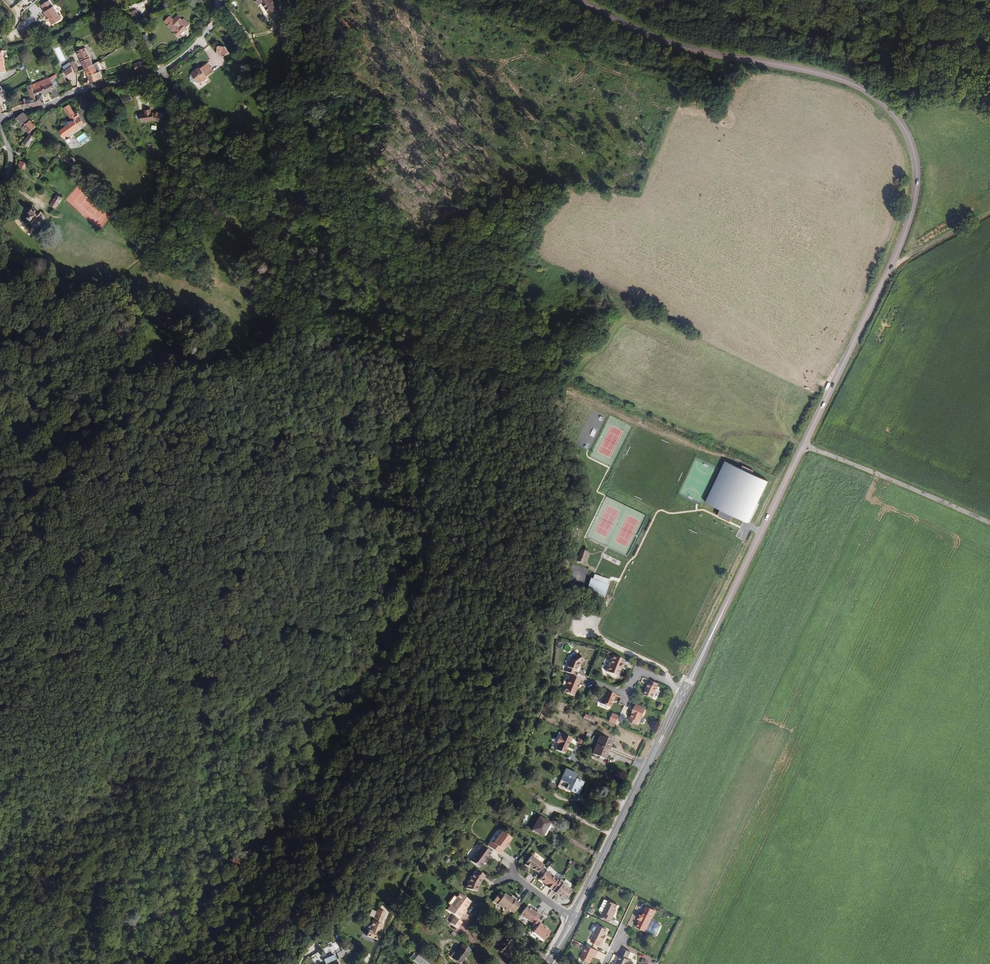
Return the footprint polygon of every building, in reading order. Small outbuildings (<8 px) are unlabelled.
[(59,16),(53,7),(49,0),(41,6),(45,12),(44,13),(46,17),(45,18),(48,22),(49,22),(52,26),(62,20),(61,20),(62,18),(60,15),(59,16)] [(191,24),(185,18),(184,20),(179,15),(174,20),(170,16),(165,21),(169,24),(168,25),(179,36),(182,33),(183,35),(186,32),(185,30),(191,24)] [(151,39),(147,33),(142,35),(146,42),(151,39)] [(229,53),(226,48),(225,47),(224,47),(219,46),(218,46),(217,52),(221,53),(223,57),(229,53)] [(89,64),(80,48),(71,51),(81,67),(89,64)] [(74,70),(68,60),(64,63),(61,65),(62,67),(64,69),(66,68),(70,73),(73,72),(74,70)] [(139,70),(136,63),(129,66),(132,73),(139,70)] [(94,72),(89,64),(81,67),(86,75),(89,79),(95,77),(93,72),(94,72)] [(207,77),(214,72),(208,64),(201,68),(199,68),(191,73),(191,74),(190,75),(190,76),(188,78),(189,79),(188,81),(191,82),(192,83),(194,82),(195,83),(196,82),(200,82),(203,80),(205,81),(207,84),(211,82),(207,77)] [(72,75),(70,73),(66,68),(64,69),(62,70),(58,73),(63,80),(72,75)] [(51,88),(48,84),(46,80),(45,78),(26,86),(29,93),(35,105),(35,106),(42,104),(38,96),(47,91),(51,98),(56,96),(51,88)] [(35,105),(29,93),(26,94),(23,96),(25,99),(24,100),(26,107),(35,105)] [(26,107),(24,100),(18,101),(6,106),(8,112),(23,108),(26,107)] [(56,143),(70,130),(65,124),(70,119),(67,115),(64,117),(57,108),(53,111),(62,124),(63,125),(55,132),(50,137),(56,143)] [(150,123),(153,114),(149,113),(148,115),(145,115),(145,113),(143,114),(143,110),(137,111),(137,114),(132,114),(132,120),(132,123),(146,122),(150,123)] [(29,131),(17,118),(12,119),(9,122),(23,137),(29,131)] [(75,126),(70,119),(65,124),(70,130),(75,126)] [(73,143),(79,138),(76,135),(70,140),(73,143)] [(22,155),(30,144),(25,139),(24,139),(16,150),(22,155)] [(17,176),(22,171),(17,167),(15,170),(14,169),(12,172),(17,176)] [(45,213),(51,203),(46,199),(39,209),(45,213)] [(33,224),(28,220),(29,219),(21,211),(11,222),(19,230),(22,226),(27,231),(33,224)] [(393,293),(388,296),(392,303),(397,300),(393,293)] [(742,468),(726,460),(705,501),(720,509),(717,515),(724,518),(731,521),(734,515),(749,523),(769,481),(752,473),(754,470),(743,465),(742,468)] [(587,557),(582,555),(578,567),(583,568),(587,557)] [(608,585),(590,579),(586,591),(604,596),(608,585)] [(566,672),(573,675),(575,671),(577,667),(578,668),(580,664),(579,664),(583,661),(578,653),(570,659),(567,667),(568,668),(566,672)] [(623,665),(622,664),(624,660),(613,656),(606,672),(617,676),(620,668),(621,669),(623,665)] [(578,685),(580,680),(570,676),(563,692),(573,696),(577,688),(578,685)] [(649,684),(644,695),(653,698),(657,687),(658,683),(651,680),(650,684),(649,684)] [(610,708),(615,695),(606,691),(601,704),(610,708)] [(646,710),(635,705),(633,710),(635,711),(634,714),(633,713),(631,718),(630,718),(629,721),(637,725),(638,721),(640,722),(642,717),(642,718),(646,710)] [(593,722),(595,717),(585,713),(583,718),(593,722)] [(616,724),(619,716),(613,713),(609,721),(616,724)] [(555,750),(564,754),(566,749),(565,748),(566,746),(567,746),(569,742),(570,742),(572,738),(562,734),(561,738),(559,737),(556,742),(558,743),(555,750)] [(599,736),(596,745),(608,750),(612,742),(599,736)] [(596,745),(592,754),(605,759),(608,750),(596,745)] [(578,774),(565,769),(560,781),(557,788),(573,795),(574,792),(574,791),(578,793),(583,782),(576,779),(578,774)] [(550,823),(539,817),(532,830),(542,836),(543,835),(549,824),(550,823)] [(545,836),(551,825),(549,824),(543,835),(545,836)] [(487,846),(499,855),(505,847),(509,842),(511,838),(502,832),(493,843),(490,841),(487,846)] [(478,850),(470,861),(479,868),(483,863),(482,863),(484,861),(487,856),(488,857),(491,852),(480,844),(477,849),(478,850)] [(541,863),(531,856),(524,865),(529,868),(529,867),(535,871),(536,871),(539,873),(544,866),(541,864),(541,863)] [(476,870),(473,874),(470,878),(467,883),(466,889),(477,892),(478,886),(479,884),(482,881),(481,880),(485,876),(476,870)] [(545,886),(551,891),(559,881),(546,871),(540,880),(546,885),(545,886)] [(564,900),(571,891),(562,884),(563,882),(560,879),(559,881),(551,891),(559,896),(560,897),(564,900)] [(465,910),(470,902),(459,894),(456,898),(451,905),(451,904),(447,910),(458,919),(463,913),(462,912),(464,910),(465,910)] [(513,913),(520,904),(514,900),(513,902),(509,899),(510,898),(504,894),(501,898),(497,895),(493,901),(497,904),(503,908),(502,908),(504,910),(506,911),(508,909),(513,913)] [(611,921),(615,913),(614,912),(616,909),(618,905),(609,901),(603,912),(605,913),(603,917),(604,917),(611,921)] [(521,916),(533,925),(537,919),(540,915),(537,913),(538,912),(535,910),(534,910),(533,912),(530,910),(526,907),(521,914),(521,916)] [(642,916),(640,915),(638,919),(640,920),(636,927),(645,932),(652,917),(652,916),(655,911),(647,907),(642,916)] [(385,912),(377,909),(372,921),(370,926),(368,931),(366,936),(377,940),(383,925),(380,924),(385,912)] [(457,928),(461,922),(454,917),(450,923),(457,928)] [(342,922),(347,927),(351,923),(347,918),(342,922)] [(535,930),(533,932),(544,940),(550,932),(547,930),(547,929),(542,926),(539,924),(541,922),(537,919),(533,925),(531,927),(535,930)] [(605,935),(608,930),(604,929),(599,926),(598,926),(593,937),(595,938),(593,943),(599,946),(602,941),(603,942),(605,937),(605,935)] [(507,937),(497,950),(506,957),(509,952),(507,950),(513,942),(507,937)] [(463,944),(456,954),(453,958),(453,959),(460,963),(470,950),(463,944)] [(598,951),(587,946),(581,957),(585,959),(584,961),(590,963),(593,957),(593,956),(596,957),(598,951)] [(634,963),(629,961),(630,960),(627,959),(630,952),(624,949),(620,956),(620,955),(617,961),(619,961),(617,963),(634,963)] [(413,961),(417,963),(431,963),(417,954),(413,961)]
